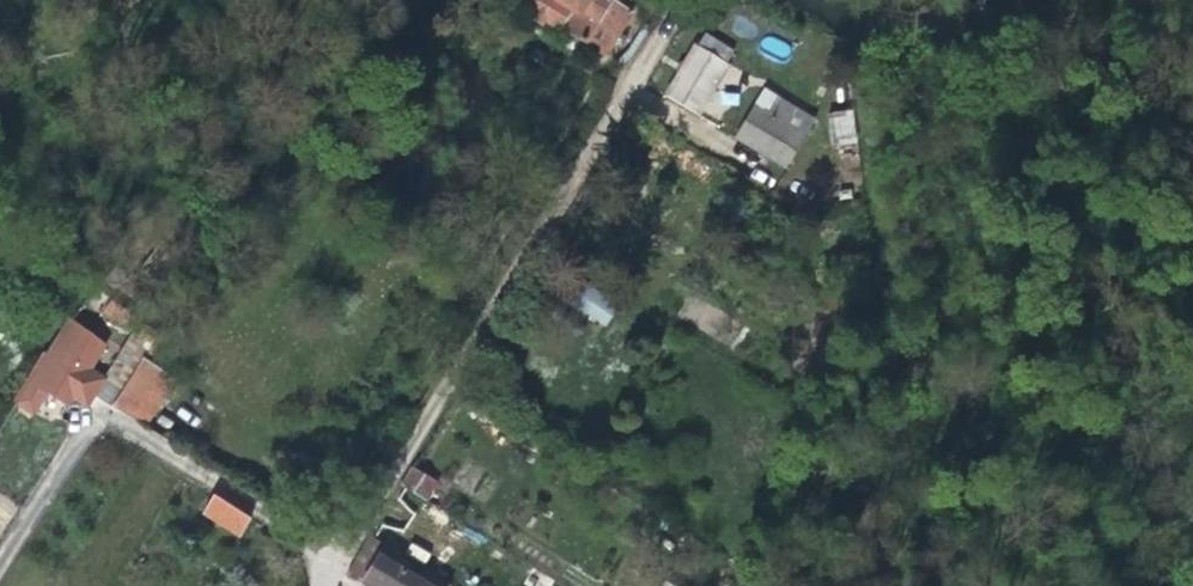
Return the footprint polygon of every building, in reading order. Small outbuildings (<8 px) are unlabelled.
[(517,4),(607,58),(618,38),(634,12),(615,0),(519,0),(517,4)] [(661,14),(669,0),(639,0),(661,14)] [(663,94),(698,115),(728,66),(693,44),(663,94)] [(732,136),(784,169),(813,119),(761,87),(744,117),(732,136)] [(834,149),(857,146),(852,108),(829,111),(834,149)] [(590,285),(575,305),(603,327),(619,307),(590,285)] [(155,365),(192,316),(176,305),(156,335),(110,405),(145,427),(176,379),(155,365)] [(82,406),(86,406),(93,395),(81,385),(109,339),(91,326),(81,342),(75,338),(59,364),(56,361),(48,356),(14,407),(31,419),(46,396),(65,409),(72,399),(82,406)] [(896,334),(889,347),(887,350),(903,360),(911,345),(912,344),(900,337),(896,334)] [(416,457),(400,483),(427,500),(430,501),(446,475),(416,457)] [(430,501),(427,500),(400,483),(393,494),(410,504),(403,516),(397,526),(449,558),(462,537),(441,524),(448,513),(430,501)] [(238,539),(250,520),(211,496),(200,514),(238,539)] [(370,535),(347,572),(369,585),(449,585),(450,585),(370,535)]
